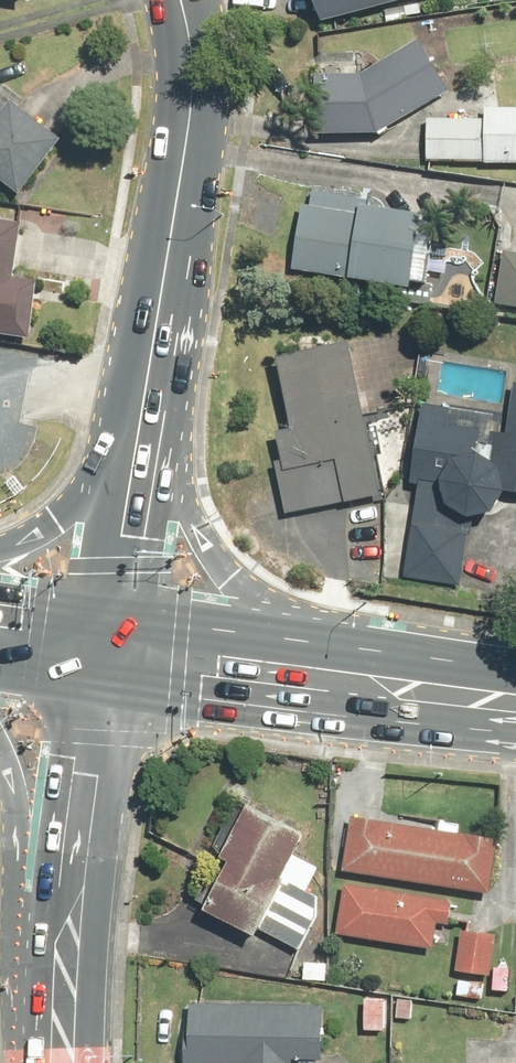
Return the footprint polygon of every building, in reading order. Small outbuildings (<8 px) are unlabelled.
[(409,0),(320,0),(327,24),(409,0)] [(329,108),(330,137),(381,135),(454,93),(423,41),(389,61),(401,82),(363,104),(359,98),(344,98),(344,108),(329,108)] [(0,91),(0,178),(27,199),(69,145),(0,91)] [(488,165),(515,165),(515,111),(489,111),(489,120),(430,119),(429,164),(488,165)] [(315,207),(306,206),(299,279),(419,289),(425,216),(370,211),(371,198),(316,193),(315,207)] [(44,282),(23,279),(32,226),(0,221),(0,336),(35,341),(44,282)] [(505,256),(500,307),(515,309),(515,257),(505,256)] [(287,462),(278,463),(289,518),(387,498),(356,343),(280,358),(295,431),(281,433),(287,462)] [(474,523),(475,523),(477,523),(478,523),(480,523),(481,522),(483,522),(484,522),(486,522),(487,521),(488,521),(490,520),(491,520),(493,519),(494,519),(495,518),(497,517),(498,516),(499,516),(500,515),(502,514),(503,513),(504,512),(505,511),(506,510),(507,509),(508,508),(509,507),(510,505),(511,504),(512,503),(512,502),(513,500),(514,499),(514,498),(515,496),(515,390),(512,437),(498,436),(501,414),(426,405),(416,484),(424,485),(408,577),(462,587),(474,523)] [(302,860),(313,840),(254,808),(243,828),(231,821),(216,849),(228,856),(226,859),(237,865),(210,914),(260,941),(265,933),(302,953),(328,904),(309,894),(322,871),(302,860)] [(355,821),(347,873),(495,895),(503,843),(355,821)] [(341,937),(437,950),(441,921),(451,922),(454,901),(348,886),(341,937)] [(499,936),(466,933),(462,975),(495,978),(499,936)] [(451,1006),(460,1006),(484,1008),(485,983),(462,982),(460,996),(452,995),(451,1006)] [(391,1002),(371,1001),(369,1033),(389,1034),(391,1002)] [(328,1011),(193,1006),(191,1062),(326,1062),(328,1011)]
